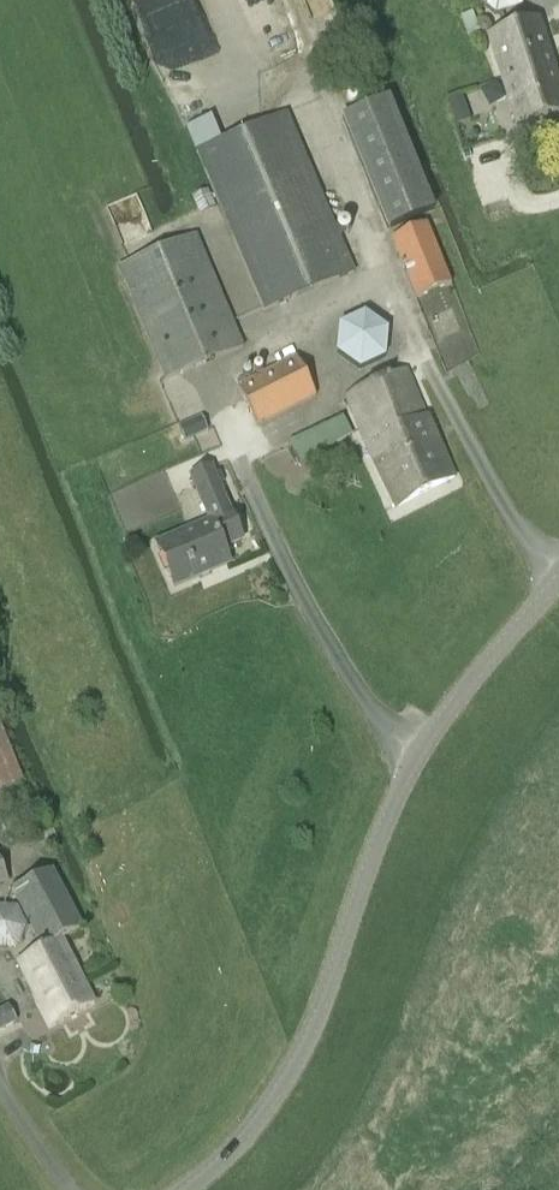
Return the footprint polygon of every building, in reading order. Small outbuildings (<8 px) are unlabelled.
[(558,116),(558,88),(538,21),(487,37),(516,129),(558,116)] [(432,211),(386,100),(341,119),(387,230),(432,211)] [(467,112),(455,116),(458,127),(471,123),(467,112)] [(263,310),(353,272),(286,114),(196,152),(263,310)] [(201,214),(217,207),(209,190),(193,197),(201,214)] [(415,299),(450,285),(425,224),(390,239),(415,299)] [(165,381),(243,348),(195,236),(118,269),(165,381)] [(365,314),(339,326),(336,354),(360,371),(386,359),(388,331),(365,314)] [(257,427),(315,397),(295,358),(237,388),(257,427)] [(397,508),(453,476),(407,370),(346,398),(371,459),(397,508)] [(208,431),(202,416),(178,426),(185,441),(208,431)] [(351,436),(341,417),(290,443),(299,462),(351,436)] [(222,550),(241,541),(211,469),(190,477),(209,523),(155,545),(173,588),(229,565),(222,550)] [(22,783),(0,728),(0,791),(22,783)] [(18,964),(38,1003),(81,980),(62,942),(83,931),(53,872),(13,893),(43,951),(18,964)] [(51,1028),(95,1006),(81,980),(38,1003),(51,1028)] [(8,1023),(2,1011),(0,1013),(0,1027),(8,1023)]
